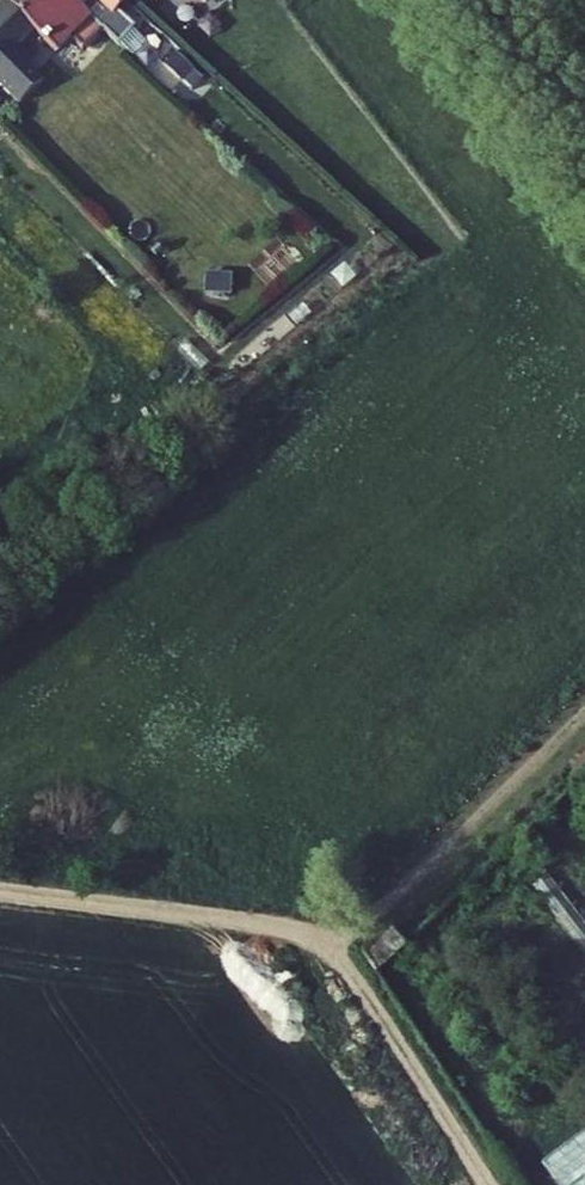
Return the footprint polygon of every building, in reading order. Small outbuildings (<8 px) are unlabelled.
[(12,101),(40,74),(14,46),(36,25),(57,47),(71,34),(82,46),(100,30),(69,0),(5,0),(0,4),(0,88),(12,101)] [(100,30),(117,46),(134,27),(116,11),(124,2),(122,0),(69,0),(100,30)] [(559,886),(584,919),(584,885),(575,871),(559,886)] [(540,1155),(560,1184),(584,1184),(584,1125),(540,1155)]
